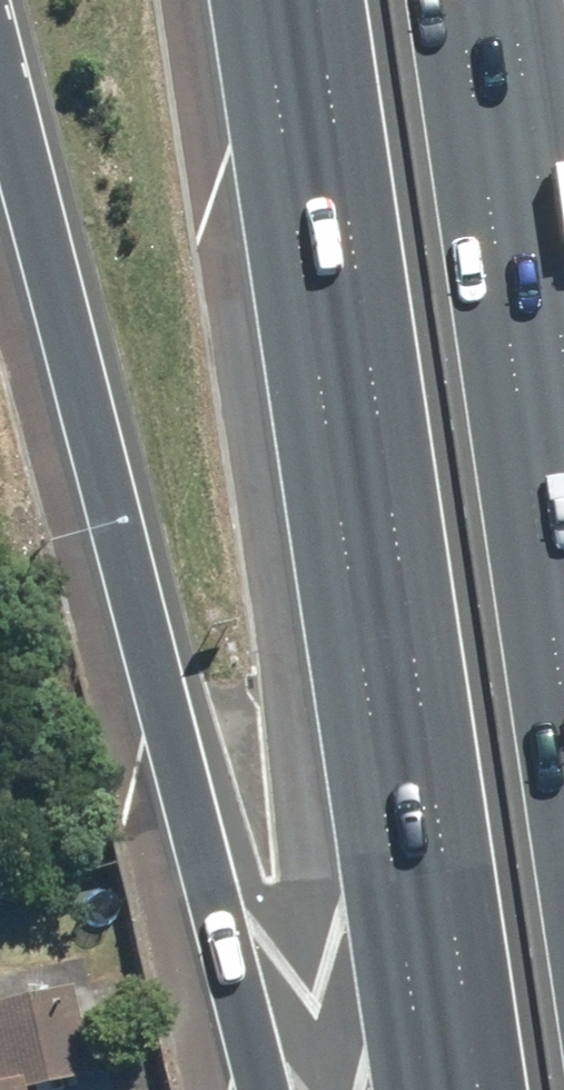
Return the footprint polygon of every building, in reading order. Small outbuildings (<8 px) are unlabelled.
[(0,994),(0,1089),(40,1089),(106,1077),(87,977),(0,994)]
